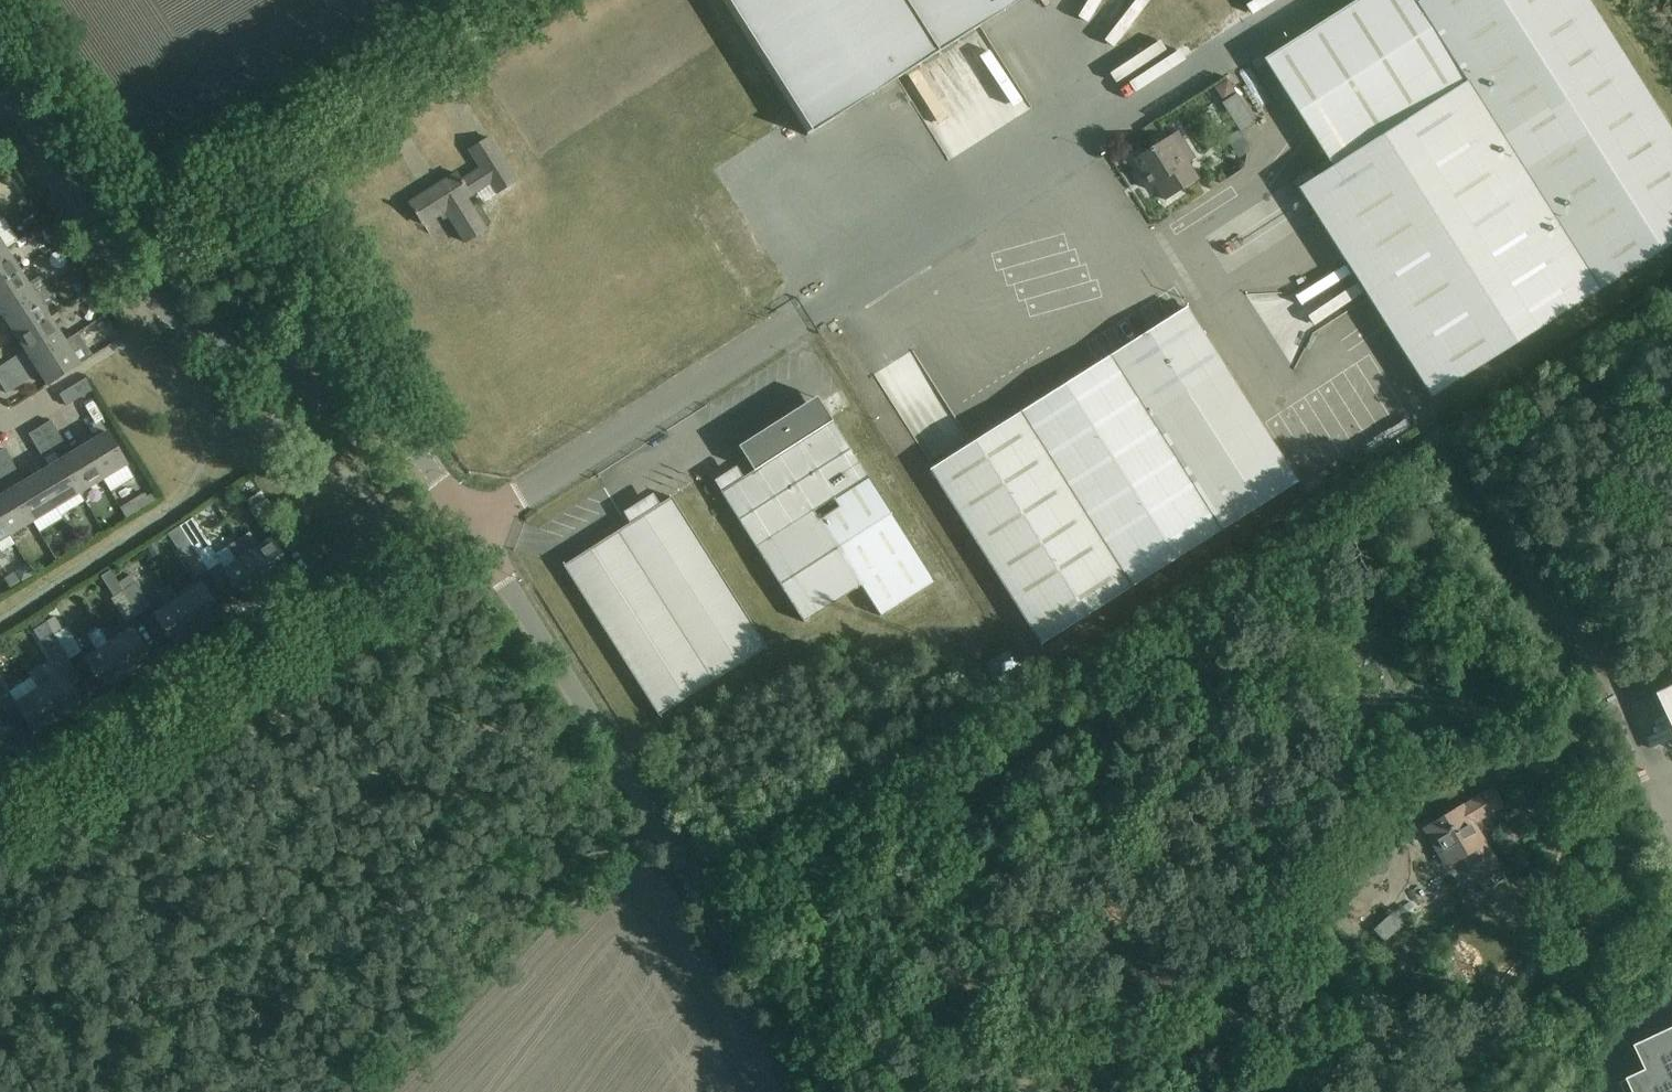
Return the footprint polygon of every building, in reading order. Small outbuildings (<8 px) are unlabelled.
[(763,67),(807,136),(916,67),(1022,0),(721,0),(763,67)] [(1450,385),(1671,244),(1671,135),(1586,0),(1425,0),(1418,4),(1467,82),(1316,178),(1311,170),(1294,181),(1432,397),(1450,385)] [(1236,93),(1227,79),(1214,87),(1223,101),(1236,93)] [(1256,123),(1237,94),(1222,103),(1241,133),(1256,123)] [(1167,129),(1178,122),(1173,114),(1162,121),(1167,129)] [(790,125),(773,135),(783,152),(800,141),(790,125)] [(751,146),(761,165),(779,155),(769,136),(751,146)] [(467,242),(485,231),(464,197),(487,182),(493,192),(515,178),(490,138),(471,150),(482,169),(462,181),(458,174),(410,204),(424,225),(440,215),(444,220),(450,217),(467,242)] [(1156,185),(1166,200),(1199,179),(1189,163),(1184,166),(1167,139),(1134,159),(1143,174),(1140,176),(1149,190),(1156,185)] [(1240,144),(1236,147),(1234,152),(1237,157),(1243,158),(1247,155),(1248,150),(1245,145),(1240,144)] [(21,272),(6,249),(0,253),(0,285),(21,272)] [(1293,295),(1310,323),(1359,295),(1343,266),(1293,295)] [(21,272),(0,285),(0,309),(4,315),(35,295),(49,286),(42,275),(29,284),(21,272)] [(4,315),(19,338),(50,318),(41,304),(55,295),(49,286),(35,295),(4,315)] [(1187,308),(931,470),(1042,644),(1298,482),(1187,308)] [(65,341),(50,318),(19,338),(33,361),(65,341)] [(79,333),(65,341),(33,361),(49,385),(94,356),(79,333)] [(26,366),(19,355),(0,368),(0,381),(1,382),(26,366)] [(33,377),(26,366),(1,382),(8,393),(33,377)] [(86,379),(61,394),(67,406),(93,390),(86,379)] [(754,471),(721,492),(733,511),(757,549),(804,620),(859,585),(860,584),(881,617),(935,582),(868,477),(847,444),(833,421),(827,424),(816,406),(748,449),(760,467),(754,471)] [(52,421),(41,427),(56,453),(67,446),(52,421)] [(49,467),(37,474),(57,507),(57,506),(62,514),(85,501),(80,493),(60,460),(56,453),(41,427),(30,434),(49,467)] [(84,446),(103,479),(127,464),(108,432),(84,446)] [(60,460),(80,493),(103,479),(84,446),(60,460)] [(0,452),(0,465),(9,481),(20,474),(5,449),(0,452)] [(9,481),(0,465),(0,487),(9,481)] [(33,521),(57,507),(37,474),(14,489),(33,521)] [(10,535),(33,521),(14,489),(0,497),(0,519),(10,535)] [(147,497),(145,493),(121,508),(127,519),(151,504),(147,497)] [(154,493),(147,497),(151,504),(152,504),(159,499),(154,493)] [(672,497),(564,566),(660,715),(768,646),(672,497)] [(279,525),(264,502),(251,510),(266,533),(279,525)] [(194,518),(182,525),(210,569),(222,561),(194,518)] [(10,535),(0,519),(0,541),(10,535)] [(210,569),(182,525),(170,533),(182,553),(197,577),(210,569)] [(240,539),(270,586),(293,571),(272,540),(260,548),(250,533),(240,539)] [(246,602),(270,586),(240,539),(228,547),(237,561),(225,569),(246,602)] [(161,552),(156,542),(152,544),(147,547),(148,547),(152,557),(161,552)] [(1410,550),(1421,566),(1431,559),(1420,543),(1410,550)] [(140,614),(119,583),(112,571),(102,577),(115,596),(112,598),(127,622),(140,614)] [(9,586),(19,584),(17,573),(6,575),(9,586)] [(152,606),(137,582),(131,575),(119,583),(140,614),(152,606)] [(202,584),(179,599),(199,631),(223,616),(202,584)] [(176,646),(199,631),(179,599),(169,585),(158,592),(167,606),(155,614),(176,646)] [(55,617),(47,622),(71,658),(83,651),(68,627),(64,630),(55,617)] [(71,658),(47,622),(35,629),(58,666),(71,658)] [(154,661),(142,642),(133,628),(109,643),(130,676),(154,661)] [(106,691),(130,676),(109,643),(99,629),(88,636),(98,650),(85,658),(106,691)] [(40,666),(29,673),(32,677),(39,688),(60,720),(84,705),(72,687),(63,672),(50,681),(40,666)] [(1650,676),(1671,731),(1671,667),(1650,676)] [(1,703),(11,696),(13,695),(11,691),(0,674),(0,702),(1,703)] [(32,677),(11,691),(13,695),(11,696),(16,703),(37,736),(60,720),(39,688),(32,677)] [(14,750),(0,727),(0,759),(14,750)] [(1464,855),(1477,876),(1486,891),(1506,879),(1474,825),(1504,807),(1493,789),(1463,807),(1426,829),(1447,865),(1464,855)] [(1076,1007),(1059,1012),(1062,1021),(1079,1016),(1076,1007)] [(1126,1039),(1121,1024),(1111,1027),(1117,1042),(1126,1039)] [(1622,1082),(1627,1091),(1671,1091),(1671,1030),(1638,1046),(1649,1070),(1630,1079),(1622,1082)]
